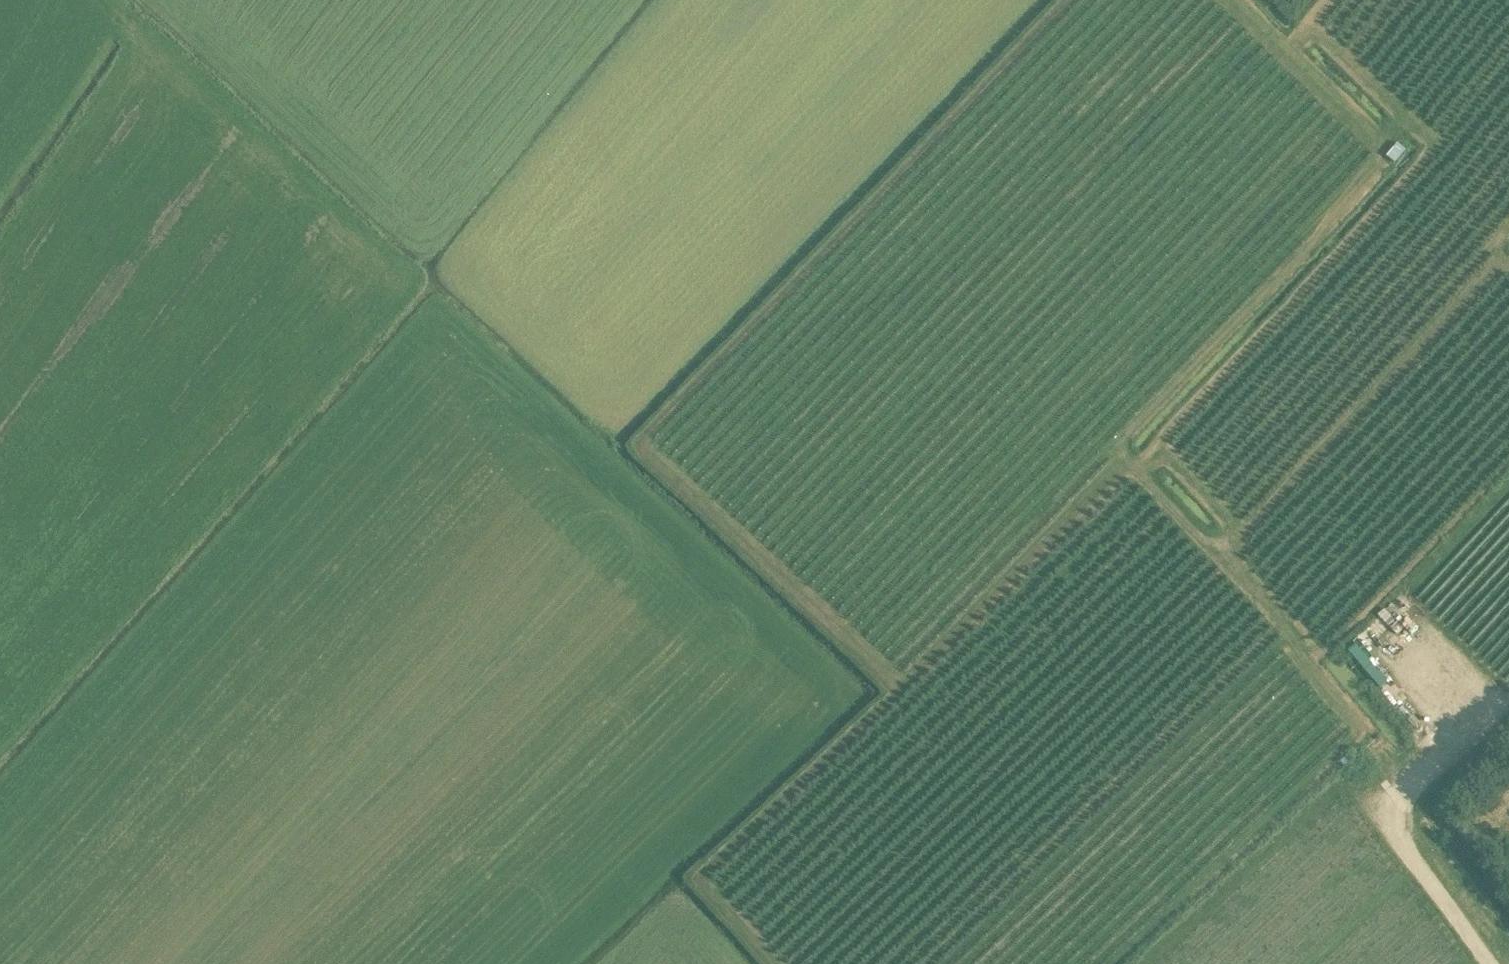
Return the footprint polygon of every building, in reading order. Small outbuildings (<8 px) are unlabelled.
[(1393,602),(1370,623),(1405,661),(1428,641),(1393,602)]
